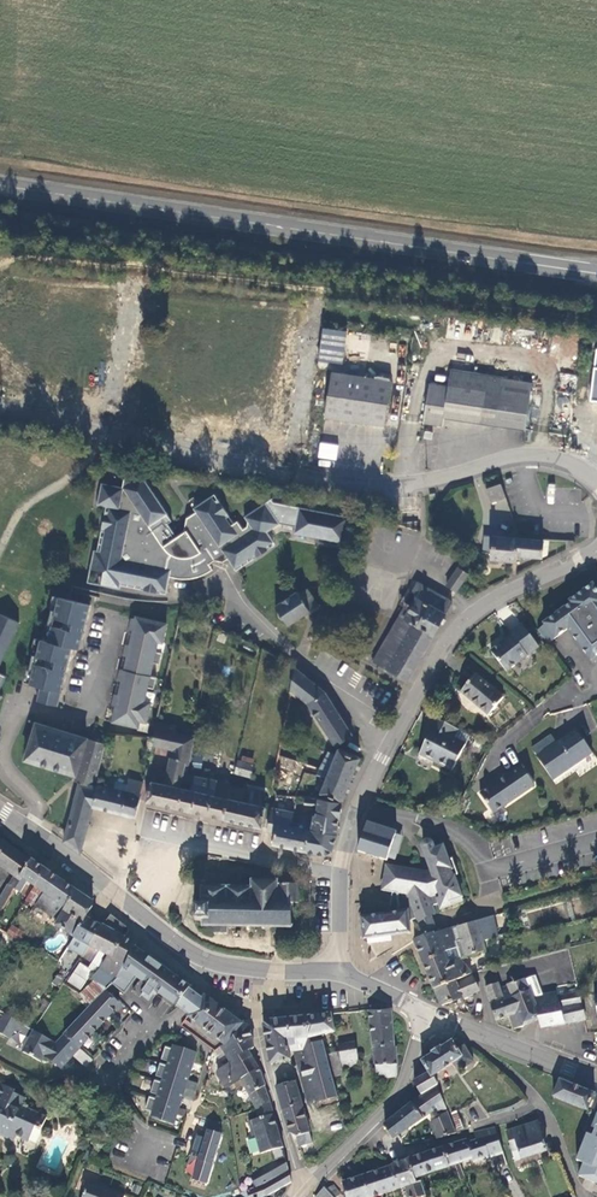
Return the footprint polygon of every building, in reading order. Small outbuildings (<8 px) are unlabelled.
[(318,362),(343,364),(345,330),(321,328),(318,362)] [(445,417),(496,425),(503,378),(452,370),(449,387),(430,384),(424,422),(443,425),(445,417)] [(324,417),(384,426),(391,381),(331,372),(324,417)] [(560,388),(575,389),(576,374),(560,373),(560,388)] [(570,434),(596,437),(596,379),(577,377),(570,434)] [(533,383),(503,378),(496,425),(525,430),(533,383)] [(335,461),(339,445),(320,441),(316,457),(335,461)] [(167,590),(170,576),(172,576),(181,578),(190,578),(197,577),(195,572),(198,571),(196,567),(194,568),(192,565),(195,563),(199,562),(203,560),(211,554),(215,560),(223,561),(227,558),(231,563),(240,565),(248,559),(247,558),(251,555),(254,559),(270,548),(268,544),(273,540),(267,532),(280,523),(295,526),(294,533),(344,543),(349,517),(274,502),(272,499),(273,498),(272,498),(244,516),(248,522),(247,526),(243,529),(238,521),(230,526),(225,518),(229,515),(218,499),(214,501),(211,496),(193,508),(196,512),(187,518),(184,532),(163,546),(149,526),(167,514),(139,471),(126,469),(123,487),(124,490),(117,494),(115,491),(101,488),(97,505),(110,507),(110,512),(105,511),(101,531),(106,531),(105,536),(103,535),(100,551),(94,550),(90,568),(104,571),(101,585),(120,589),(121,583),(136,586),(136,584),(141,585),(140,589),(160,593),(161,589),(167,590)] [(102,483),(101,488),(115,491),(117,494),(124,490),(123,487),(102,483)] [(491,503),(506,498),(501,484),(486,489),(491,503)] [(520,538),(484,535),(483,552),(491,552),(491,558),(516,561),(517,555),(518,555),(520,538)] [(544,541),(520,538),(518,555),(543,557),(544,541)] [(215,560),(211,554),(203,560),(199,562),(195,563),(192,565),(194,568),(196,567),(198,571),(195,572),(197,577),(201,576),(204,574),(208,573),(213,569),(209,564),(215,560)] [(354,566),(348,565),(344,580),(349,582),(354,566)] [(447,585),(456,591),(468,574),(459,568),(447,585)] [(0,606),(0,637),(7,641),(31,588),(12,580),(0,606)] [(407,681),(452,602),(418,582),(412,592),(417,595),(409,609),(404,607),(373,661),(407,681)] [(538,630),(548,644),(568,630),(593,663),(596,660),(596,590),(593,584),(569,602),(571,604),(544,624),(545,625),(538,630)] [(311,614),(319,608),(307,589),(298,594),(297,592),(276,606),(288,625),(309,611),(311,614)] [(90,605),(59,597),(55,610),(51,609),(49,620),(53,621),(52,625),(48,641),(41,640),(37,656),(36,660),(31,659),(29,669),(33,670),(30,684),(41,687),(37,701),(57,706),(72,647),(79,649),(90,605)] [(162,643),(166,624),(149,620),(149,622),(132,618),(129,629),(133,630),(129,645),(126,645),(123,655),(126,656),(123,670),(120,669),(117,680),(121,681),(117,695),(114,694),(112,705),(115,706),(111,722),(133,727),(135,720),(146,723),(150,703),(144,701),(147,687),(154,688),(156,677),(149,676),(153,662),(159,663),(162,652),(155,651),(157,642),(162,643)] [(507,672),(539,647),(522,625),(510,634),(511,636),(491,652),(507,672)] [(352,735),(325,692),(314,684),(295,669),(290,690),(307,703),(334,746),(352,735)] [(488,716),(504,698),(476,674),(461,692),(488,716)] [(453,739),(458,729),(439,720),(434,729),(433,728),(427,739),(431,742),(423,757),(452,772),(465,745),(453,739)] [(106,743),(37,723),(26,759),(77,774),(79,775),(81,779),(80,782),(80,783),(96,786),(97,784),(96,784),(106,743)] [(190,763),(195,738),(177,734),(177,731),(154,727),(150,745),(151,745),(172,749),(164,784),(152,781),(150,785),(146,802),(192,812),(196,791),(191,789),(180,787),(187,762),(190,763)] [(453,739),(465,745),(470,736),(458,729),(453,739)] [(537,757),(553,780),(592,753),(576,730),(557,743),(551,735),(532,748),(537,756),(537,757)] [(419,755),(423,757),(431,742),(427,739),(419,755)] [(320,792),(341,801),(359,759),(359,758),(358,757),(339,749),(320,792)] [(217,775),(220,756),(196,753),(194,771),(217,775)] [(235,772),(250,776),(253,765),(238,760),(235,772)] [(494,814),(535,785),(521,765),(480,794),(494,814)] [(231,783),(194,776),(191,789),(196,791),(192,812),(224,819),(227,798),(242,801),(245,790),(230,786),(231,783)] [(143,783),(129,779),(127,785),(115,782),(113,789),(97,784),(96,786),(92,807),(93,808),(135,818),(141,795),(140,795),(143,783)] [(92,807),(96,786),(80,783),(71,816),(89,821),(93,808),(92,807)] [(401,791),(384,785),(379,797),(396,804),(401,791)] [(265,792),(252,789),(249,803),(242,801),(227,798),(224,819),(262,827),(265,806),(262,806),(265,792)] [(338,820),(341,802),(319,798),(318,804),(316,815),(314,814),(306,851),(324,855),(332,850),(337,834),(338,820)] [(288,848),(294,812),(271,808),(267,831),(275,832),(272,845),(288,848)] [(306,851),(314,814),(294,811),(294,812),(288,848),(306,851)] [(80,852),(89,821),(71,816),(64,840),(80,852)] [(390,831),(364,828),(356,855),(375,857),(385,858),(387,856),(390,831)] [(0,839),(0,865),(16,877),(11,885),(9,884),(3,893),(10,897),(15,889),(22,878),(21,877),(31,861),(0,839)] [(458,875),(452,859),(448,860),(443,845),(434,849),(433,844),(432,843),(431,841),(429,841),(427,840),(426,840),(424,842),(422,843),(422,845),(422,846),(422,848),(431,871),(426,873),(387,866),(383,890),(397,892),(399,911),(360,916),(363,939),(367,938),(368,940),(368,943),(392,940),(391,936),(390,929),(398,926),(398,925),(409,921),(417,919),(418,921),(419,920),(431,916),(435,914),(433,907),(438,904),(440,907),(442,908),(443,908),(445,908),(463,901),(454,876),(458,875)] [(46,870),(31,860),(31,861),(21,877),(22,878),(15,889),(20,892),(27,881),(35,886),(46,870)] [(93,901),(46,870),(35,886),(43,892),(44,893),(36,905),(58,920),(55,925),(74,937),(86,917),(92,907),(93,901)] [(194,921),(201,921),(201,926),(214,926),(214,934),(227,934),(227,927),(247,927),(247,930),(250,930),(250,927),(262,927),(262,929),(264,929),(264,927),(287,927),(287,929),(290,929),(290,927),(293,927),(293,925),(291,925),(291,903),(298,903),(299,885),(277,884),(277,881),(252,881),(251,888),(201,887),(201,905),(194,905),(194,921)] [(43,892),(35,886),(25,900),(34,906),(43,892)] [(3,893),(0,899),(0,902),(5,905),(10,897),(3,893)] [(297,936),(310,936),(310,914),(298,914),(297,936)] [(128,931),(128,929),(111,915),(103,925),(102,925),(101,926),(83,956),(83,957),(92,963),(100,951),(108,956),(101,968),(98,966),(91,977),(94,981),(80,995),(91,1005),(105,990),(116,979),(123,968),(125,969),(135,947),(137,944),(125,937),(128,931)] [(431,916),(419,920),(423,933),(436,928),(431,916)] [(493,916),(457,926),(461,940),(480,934),(482,941),(498,938),(493,916)] [(101,926),(86,917),(74,937),(68,947),(83,956),(101,926)] [(410,933),(409,921),(398,925),(398,926),(390,929),(391,936),(410,933)] [(11,924),(6,933),(17,940),(23,931),(11,924)] [(461,940),(457,926),(451,929),(455,941),(461,940)] [(451,929),(442,931),(440,927),(436,928),(423,933),(422,933),(423,936),(414,940),(422,961),(450,951),(450,950),(457,947),(455,941),(451,929)] [(482,941),(480,934),(461,940),(465,957),(485,951),(482,941)] [(19,941),(9,935),(4,943),(14,949),(19,941)] [(190,987),(135,947),(125,969),(131,973),(134,975),(148,985),(143,993),(151,998),(156,991),(178,1006),(190,987)] [(454,961),(450,951),(422,961),(434,990),(472,974),(460,959),(454,961)] [(93,971),(80,963),(67,983),(80,991),(93,971)] [(125,969),(123,968),(116,979),(105,990),(117,1001),(134,975),(131,973),(125,969)] [(440,1005),(443,1005),(461,1000),(480,991),(472,974),(434,990),(440,1005)] [(535,976),(525,979),(529,990),(530,990),(533,998),(543,996),(535,976)] [(543,996),(533,998),(530,990),(529,990),(525,979),(507,985),(508,986),(500,989),(503,997),(503,999),(491,1003),(497,1020),(510,1016),(514,1029),(523,1026),(523,1025),(539,1018),(541,1028),(565,1024),(565,1023),(585,1021),(578,988),(543,996)] [(500,989),(498,982),(485,987),(490,1001),(503,997),(500,989)] [(190,987),(178,1006),(181,1008),(185,1011),(198,991),(194,989),(190,987)] [(117,1001),(105,990),(91,1005),(56,1043),(72,1057),(119,1005),(119,1002),(117,1001)] [(244,1024),(198,991),(185,1011),(184,1012),(184,1014),(191,1019),(187,1024),(187,1025),(197,1032),(201,1027),(224,1044),(244,1024)] [(394,1046),(390,1009),(369,1010),(377,1079),(397,1077),(397,1065),(396,1047),(394,1046)] [(6,1014),(0,1026),(0,1033),(10,1038),(15,1030),(19,1023),(6,1014)] [(335,1032),(331,1014),(304,1017),(310,1038),(335,1032)] [(304,1016),(267,1021),(263,1025),(270,1064),(291,1060),(289,1052),(293,1051),(299,1051),(298,1047),(311,1044),(310,1038),(304,1017),(304,1016)] [(21,1025),(19,1023),(15,1030),(16,1029),(31,1038),(34,1032),(21,1025)] [(254,1047),(250,1026),(244,1024),(224,1044),(221,1047),(231,1063),(219,1071),(218,1074),(226,1088),(241,1079),(259,1068),(248,1051),(254,1047)] [(72,1057),(56,1043),(38,1034),(34,1032),(31,1038),(23,1052),(41,1061),(44,1056),(55,1064),(60,1058),(66,1063),(72,1057)] [(474,1062),(464,1046),(458,1050),(452,1040),(441,1048),(440,1046),(436,1049),(447,1067),(452,1064),(458,1072),(474,1062)] [(327,1055),(323,1041),(311,1044),(298,1047),(299,1051),(303,1050),(311,1082),(333,1077),(327,1055)] [(359,1066),(355,1042),(338,1045),(340,1051),(343,1069),(358,1067),(358,1066),(359,1066)] [(152,1118),(174,1125),(197,1052),(175,1045),(173,1049),(166,1047),(162,1060),(169,1062),(168,1066),(160,1064),(156,1076),(164,1079),(163,1083),(155,1080),(151,1093),(159,1096),(157,1100),(150,1097),(146,1110),(153,1112),(152,1118)] [(447,1067),(436,1049),(432,1052),(432,1053),(421,1060),(429,1073),(429,1072),(432,1077),(433,1076),(447,1067)] [(311,1082),(303,1050),(299,1051),(293,1051),(301,1085),(311,1082)] [(343,1069),(340,1051),(327,1055),(333,1077),(333,1078),(344,1075),(343,1069)] [(66,1063),(60,1058),(55,1064),(61,1069),(66,1063)] [(265,1086),(259,1068),(241,1079),(256,1109),(270,1101),(264,1086),(265,1086)] [(432,1077),(429,1072),(429,1073),(414,1081),(422,1095),(437,1085),(438,1084),(433,1076),(432,1077)] [(338,1097),(333,1078),(333,1077),(311,1082),(317,1102),(338,1097)] [(588,1111),(595,1093),(560,1079),(553,1096),(588,1111)] [(301,1104),(294,1082),(276,1087),(282,1109),(301,1104)] [(317,1102),(311,1082),(301,1085),(307,1105),(317,1102)] [(46,1118),(22,1106),(26,1098),(14,1093),(15,1090),(0,1083),(0,1107),(4,1109),(2,1116),(0,1115),(0,1133),(14,1139),(16,1136),(28,1142),(35,1126),(41,1129),(46,1118)] [(456,1133),(437,1085),(422,1095),(384,1125),(393,1139),(436,1107),(441,1117),(430,1122),(437,1138),(456,1133)] [(283,1148),(270,1101),(256,1109),(256,1110),(258,1119),(248,1122),(252,1137),(255,1136),(261,1154),(283,1148)] [(309,1133),(301,1104),(282,1109),(290,1133),(297,1137),(309,1133)] [(592,1127),(595,1129),(592,1136),(587,1134),(583,1143),(576,1161),(583,1163),(579,1176),(596,1183),(596,1114),(592,1127)] [(580,1141),(583,1143),(587,1134),(592,1136),(595,1129),(592,1127),(590,1127),(594,1115),(590,1114),(580,1141)] [(455,1122),(458,1130),(463,1128),(460,1120),(455,1122)] [(546,1151),(537,1122),(507,1132),(513,1151),(512,1151),(515,1161),(546,1151)] [(206,1182),(223,1133),(206,1127),(203,1137),(196,1134),(183,1174),(206,1182)] [(503,1153),(495,1127),(474,1131),(476,1140),(468,1143),(467,1139),(444,1147),(449,1166),(451,1166),(459,1163),(472,1159),(473,1163),(503,1153)] [(449,1166),(444,1147),(409,1159),(409,1160),(415,1178),(419,1177),(450,1167),(449,1166)] [(86,1153),(84,1159),(93,1162),(95,1156),(86,1153)] [(288,1170),(285,1158),(275,1161),(249,1176),(254,1189),(262,1185),(288,1170)] [(409,1160),(393,1165),(401,1188),(405,1187),(408,1196),(418,1196),(425,1195),(419,1177),(415,1178),(409,1160)] [(157,1163),(152,1177),(162,1181),(167,1167),(157,1163)] [(465,1178),(459,1163),(451,1166),(457,1181),(465,1178)] [(393,1165),(372,1172),(380,1195),(401,1188),(393,1165)] [(291,1183),(288,1170),(262,1185),(254,1189),(246,1192),(248,1196),(266,1196),(291,1183)] [(372,1172),(342,1182),(346,1196),(374,1196),(380,1195),(372,1172)] [(125,1195),(89,1182),(83,1196),(124,1196),(125,1195)] [(315,1196),(336,1196),(340,1193),(333,1185),(326,1189),(324,1187),(315,1196)]
